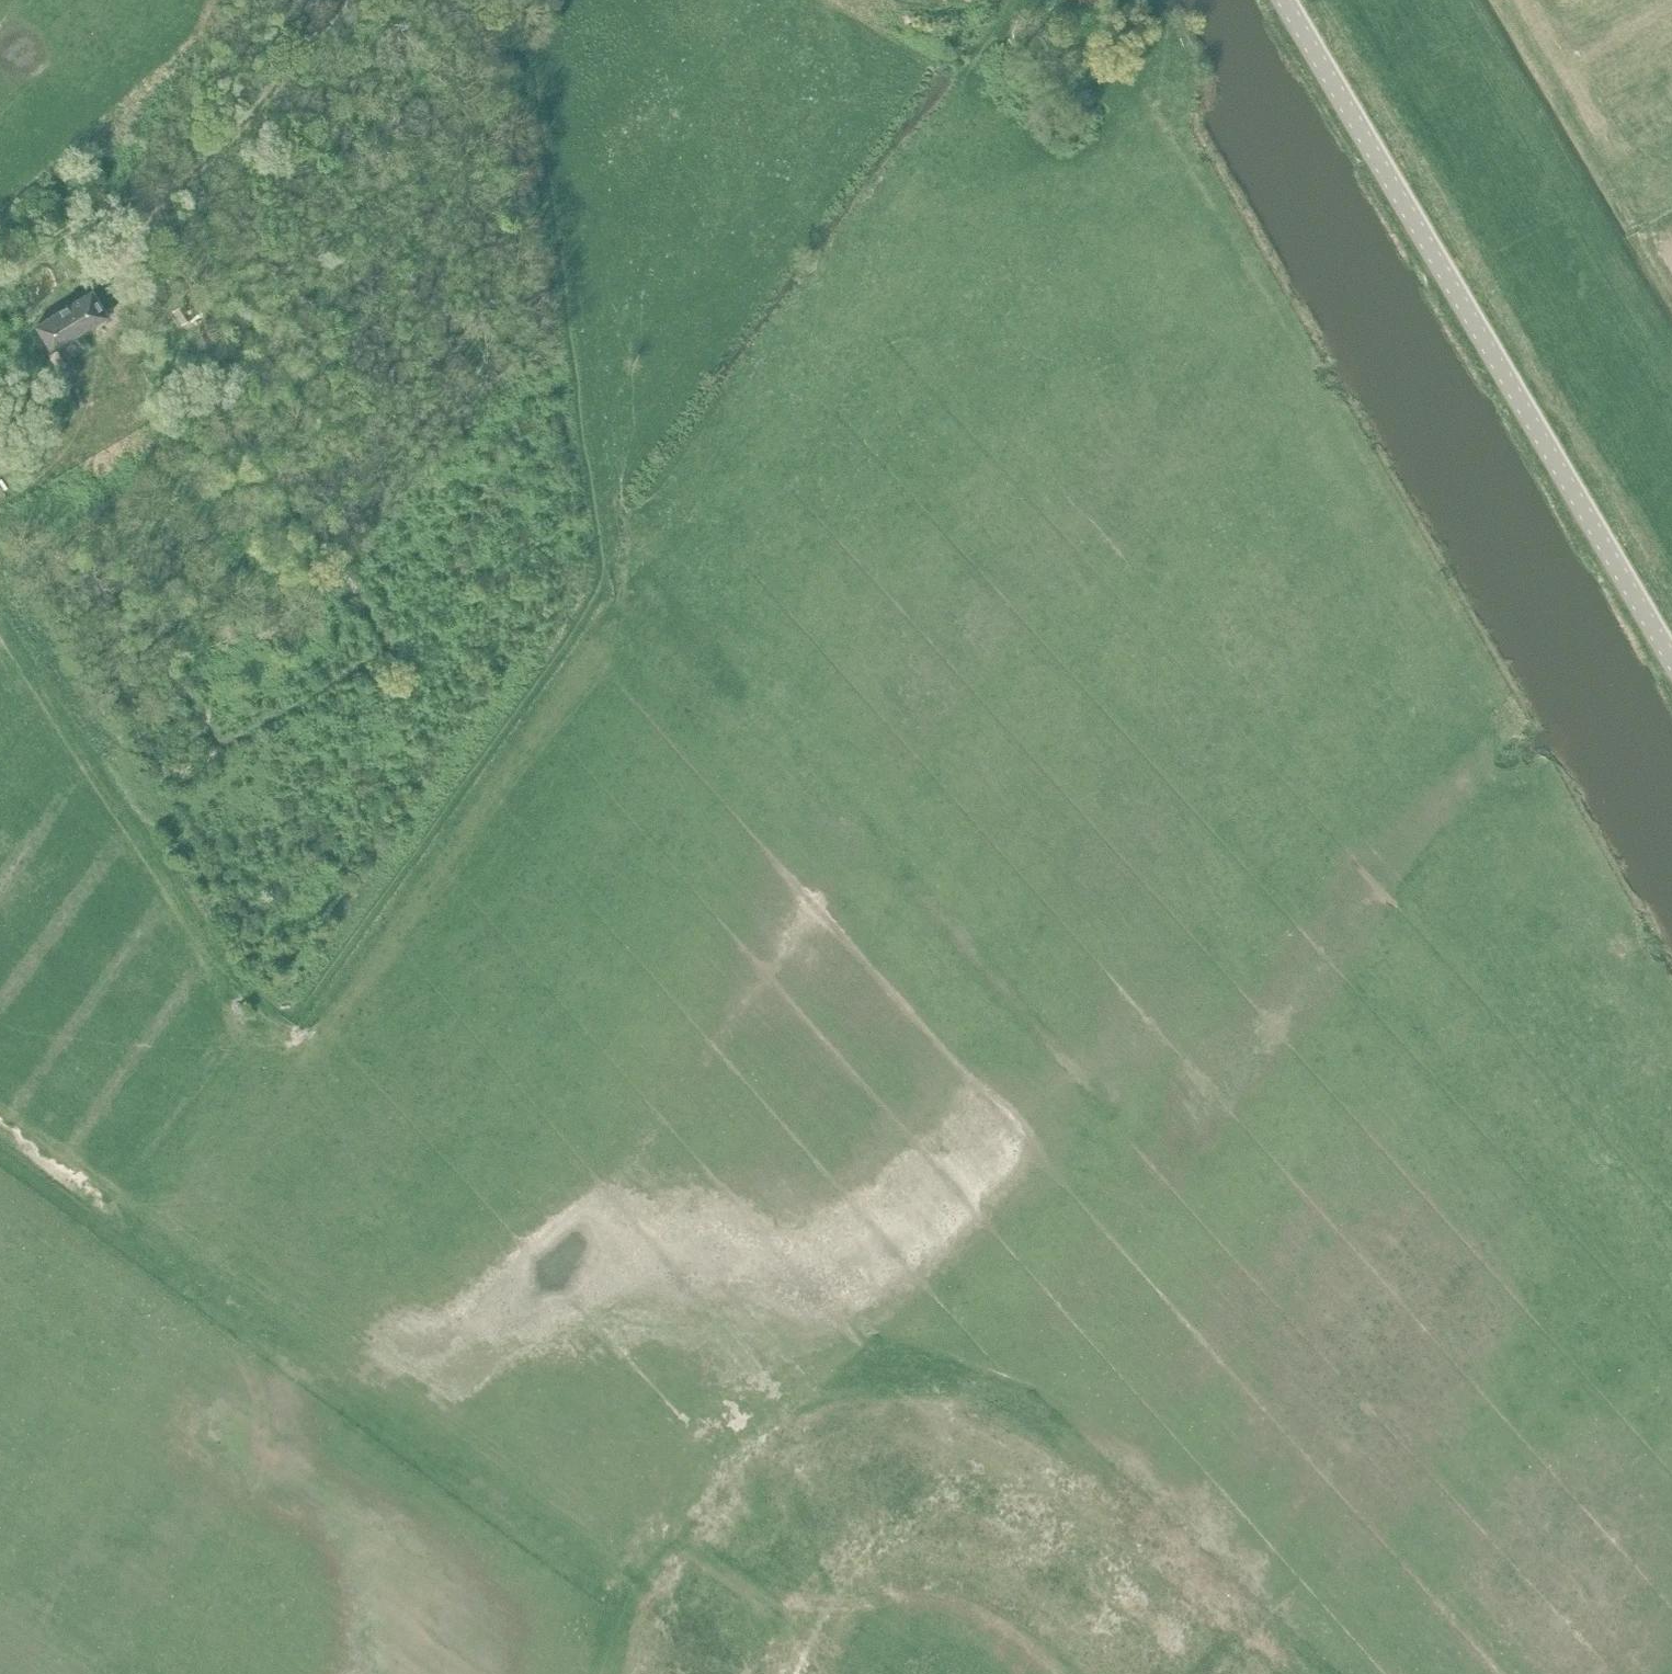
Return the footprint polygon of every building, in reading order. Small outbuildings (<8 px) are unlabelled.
[(94,289),(37,323),(53,350),(111,316),(94,289)] [(187,300),(173,310),(183,324),(197,314),(187,300)]
